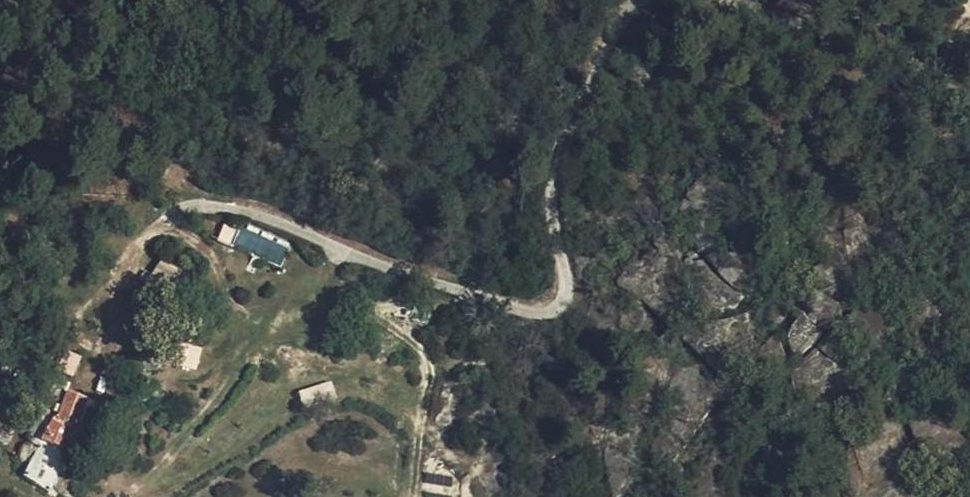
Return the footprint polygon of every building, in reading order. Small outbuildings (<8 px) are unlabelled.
[(239,226),(231,245),(281,265),(288,246),(239,226)] [(119,300),(113,310),(132,323),(139,313),(119,300)] [(132,323),(113,310),(99,333),(117,345),(132,323)] [(32,419),(22,442),(41,449),(50,425),(32,419)] [(33,484),(48,451),(41,449),(22,442),(5,473),(33,484)] [(422,496),(450,496),(452,479),(424,476),(422,496)]
